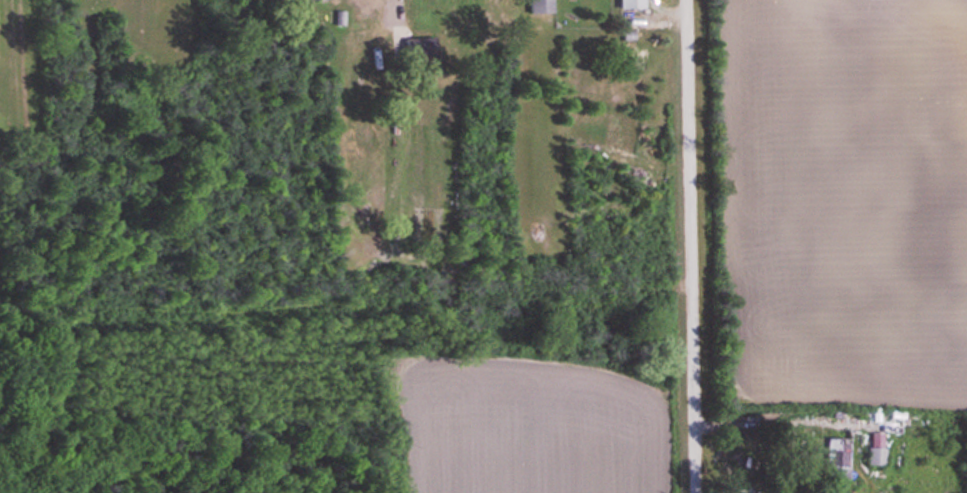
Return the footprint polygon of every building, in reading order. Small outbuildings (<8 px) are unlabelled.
[(526,13),(550,13),(550,0),(526,0),(526,13)] [(825,480),(847,480),(847,433),(825,433),(825,480)]
